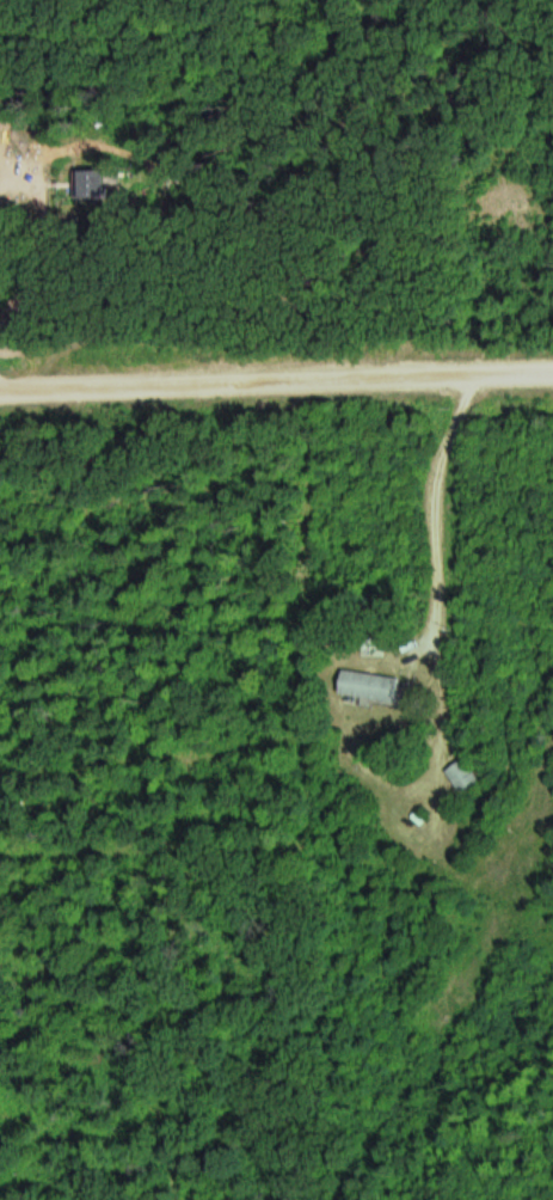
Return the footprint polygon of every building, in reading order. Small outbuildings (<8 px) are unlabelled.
[(404,679),(346,670),(342,695),(400,704),(404,679)] [(447,770),(464,795),(484,782),(467,757),(447,770)]
